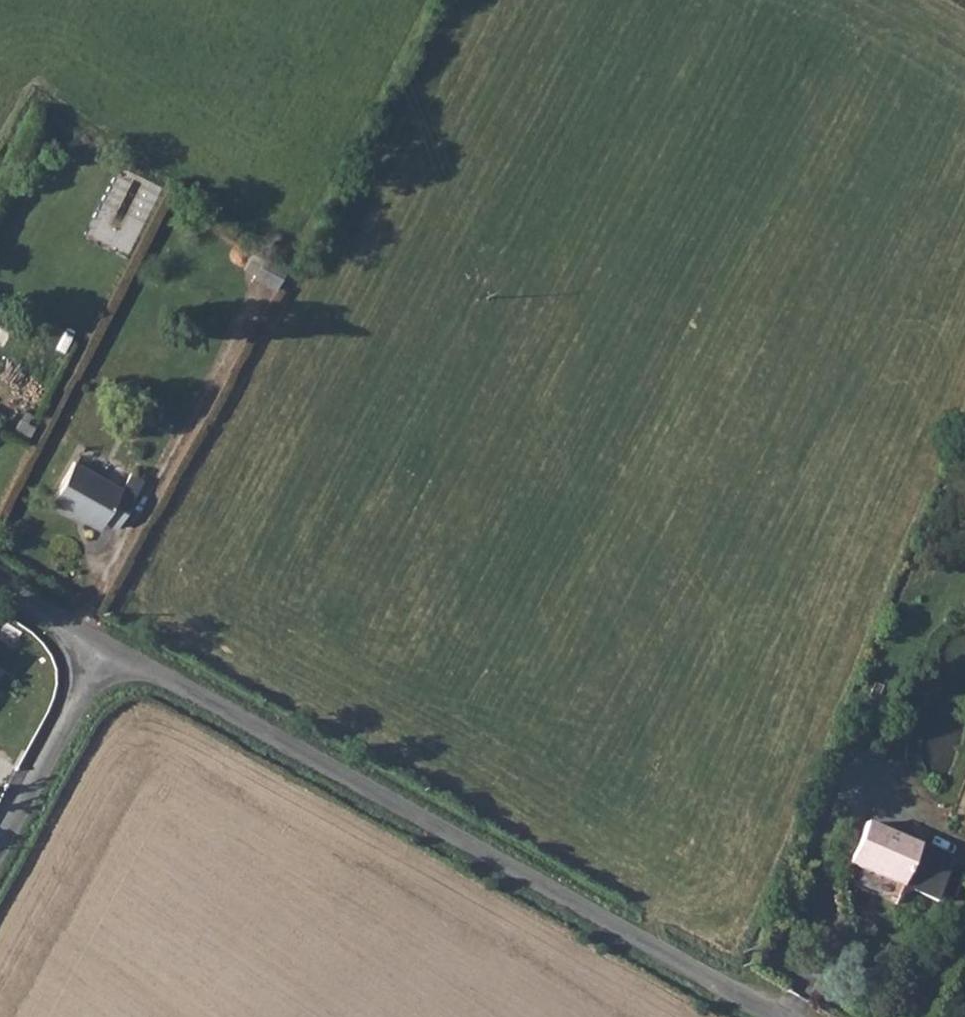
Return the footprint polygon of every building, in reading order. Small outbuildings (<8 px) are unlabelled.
[(292,265),(272,251),(257,275),(278,288),(292,265)] [(72,463),(51,503),(103,533),(107,527),(117,534),(143,489),(130,482),(125,492),(72,463)] [(875,835),(852,874),(892,896),(890,901),(905,909),(929,865),(875,835)]
